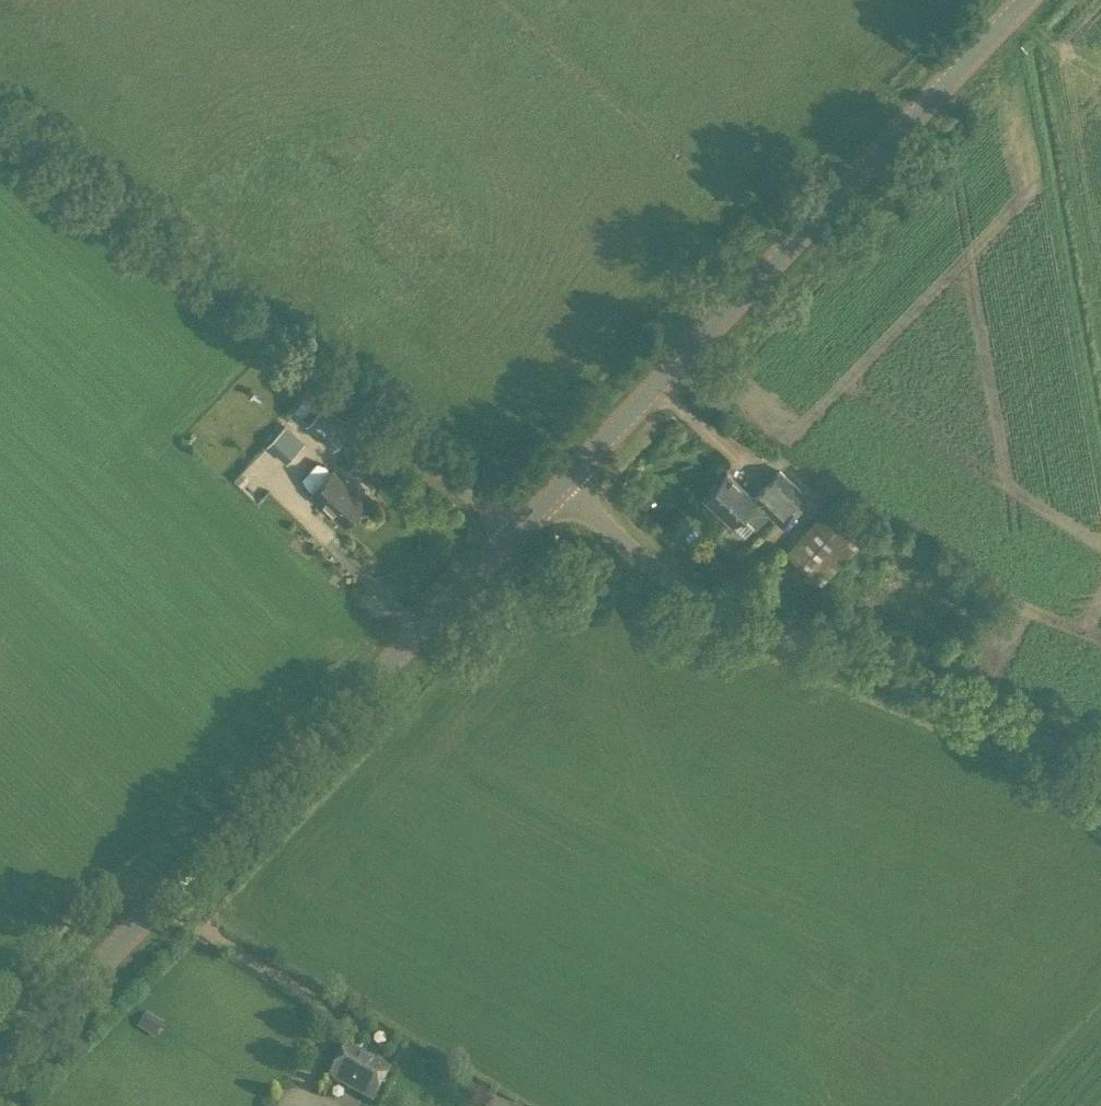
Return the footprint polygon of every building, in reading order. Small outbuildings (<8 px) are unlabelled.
[(303,421),(317,397),(305,390),(291,414),(303,421)] [(305,422),(333,448),(350,429),(322,404),(305,422)] [(284,460),(303,441),(285,422),(265,440),(284,460)] [(331,468),(330,469),(325,464),(317,461),(302,477),(306,484),(311,489),(309,491),(343,524),(365,501),(331,468)] [(779,467),(752,496),(727,472),(703,496),(730,523),(740,513),(755,527),(768,513),(775,520),(803,491),(779,467)] [(831,501),(785,551),(821,585),(867,536),(831,501)] [(389,1071),(347,1047),(328,1079),(371,1104),(389,1071)]
